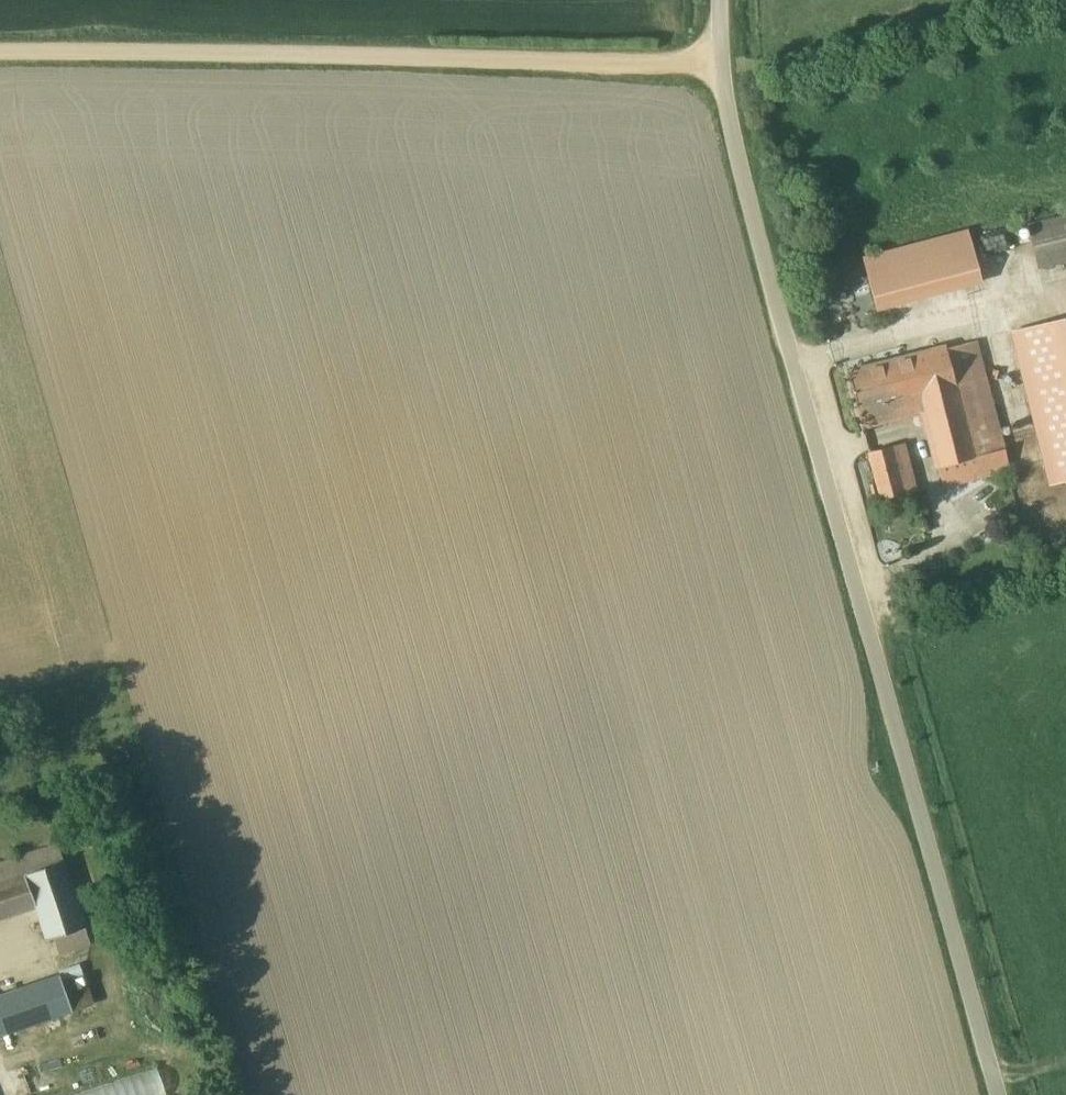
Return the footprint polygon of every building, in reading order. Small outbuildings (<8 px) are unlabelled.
[(1065,258),(1065,213),(1027,223),(1038,265),(1065,258)] [(869,305),(978,283),(967,228),(857,249),(869,305)] [(1012,330),(1051,482),(1065,478),(1065,316),(1012,330)] [(912,413),(925,410),(944,486),(1011,468),(977,339),(849,373),(863,427),(912,414),(912,413)] [(892,445),(869,451),(885,511),(907,505),(904,494),(911,492),(906,473),(900,475),(892,445)] [(0,863),(0,917),(36,905),(48,940),(55,937),(61,953),(93,942),(58,842),(0,863)] [(0,995),(0,1036),(94,1003),(84,975),(63,982),(61,974),(0,995)] [(158,1067),(60,1094),(166,1094),(158,1067)]
